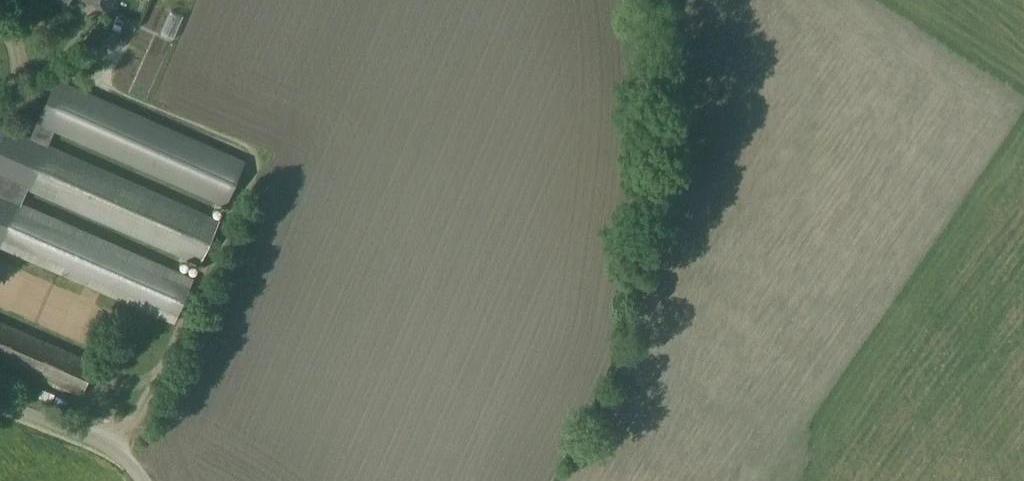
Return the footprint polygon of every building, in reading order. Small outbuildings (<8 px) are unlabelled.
[(109,10),(113,0),(87,0),(109,10)] [(245,161),(58,80),(32,138),(47,145),(53,130),(225,205),(245,161)] [(219,220),(47,145),(32,138),(0,124),(0,246),(174,322),(193,279),(21,203),(27,188),(200,264),(219,220)] [(82,397),(97,364),(0,321),(0,361),(82,397)]
